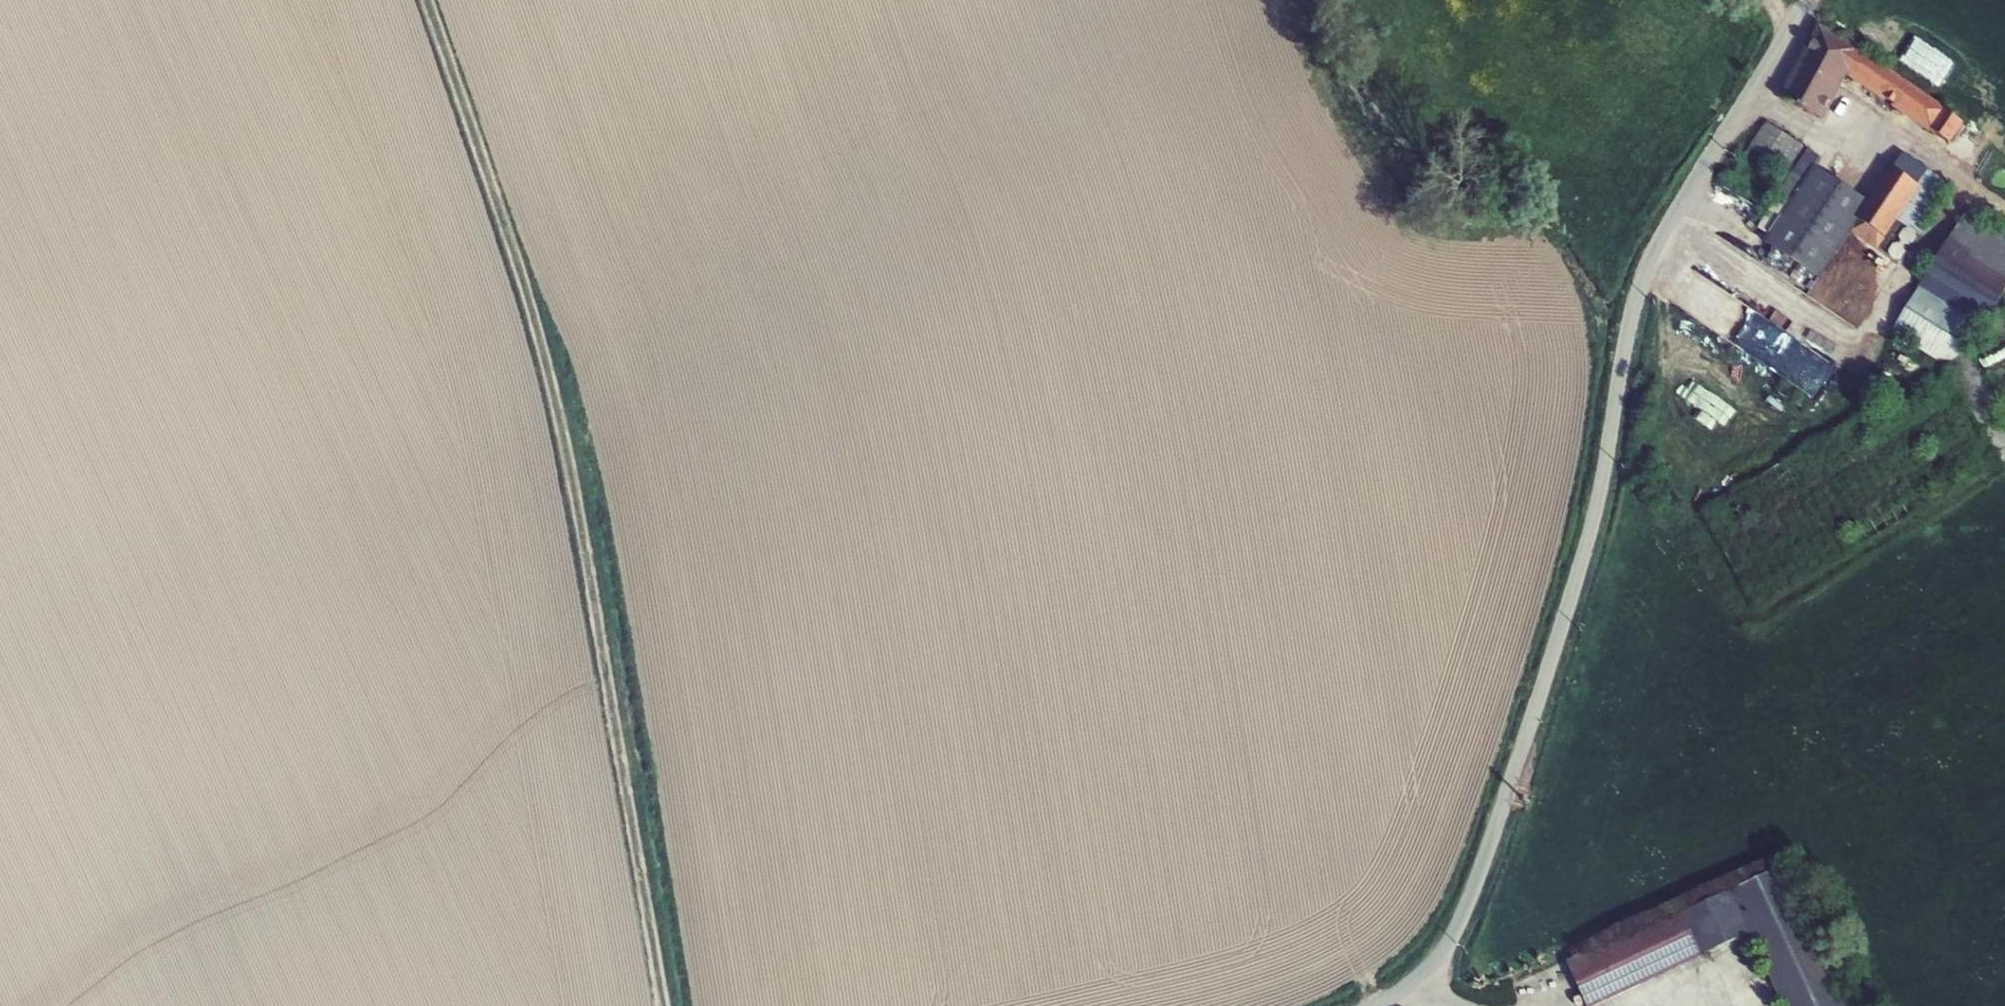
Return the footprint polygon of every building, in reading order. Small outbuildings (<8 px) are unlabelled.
[(1824,120),(1849,75),(1950,143),(1964,122),(1863,49),(1820,26),(1781,96),(1824,120)] [(1805,146),(1767,121),(1724,185),(1761,211),(1805,146)] [(1766,242),(1821,278),(1851,232),(1870,201),(1815,166),(1821,157),(1809,149),(1778,195),(1791,204),(1770,236),(1766,242)] [(1904,152),(1870,201),(1851,232),(1877,250),(1897,221),(1920,236),(1953,186),(1904,152)] [(1791,204),(1778,195),(1758,228),(1770,236),(1791,204)] [(1967,210),(1918,285),(1920,287),(1892,332),(1946,365),(1950,373),(1936,383),(1954,414),(1969,405),(2004,463),(2004,462),(2004,418),(1967,351),(1969,348),(2004,293),(2004,234),(1967,210)] [(1578,947),(1580,953),(1679,907),(1682,913),(1784,866),(1781,856),(1578,947)] [(1566,959),(1586,1005),(1595,1005),(1750,933),(1783,1005),(1848,1005),(1784,866),(1682,913),(1679,907),(1580,953),(1566,959)]
